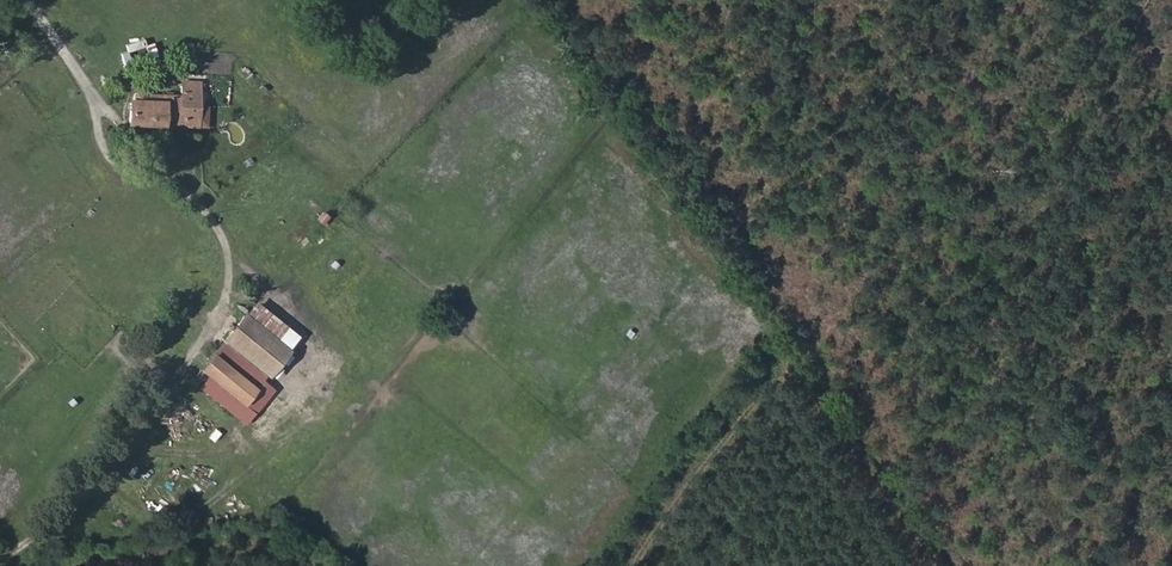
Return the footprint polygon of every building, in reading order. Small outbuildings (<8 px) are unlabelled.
[(182,103),(181,95),(147,100),(144,97),(135,99),(136,106),(132,107),(134,129),(138,129),(139,135),(147,134),(147,128),(203,121),(200,101),(182,103)] [(312,160),(299,149),(290,159),(299,168),(304,163),(307,165),(312,160)] [(290,178),(284,173),(276,182),(281,187),(290,178)] [(331,214),(325,208),(318,216),(324,221),(331,214)] [(285,348),(244,314),(227,335),(268,369),(285,348)] [(213,351),(199,367),(225,387),(238,371),(213,351)] [(242,401),(255,385),(238,371),(225,387),(242,401)]
